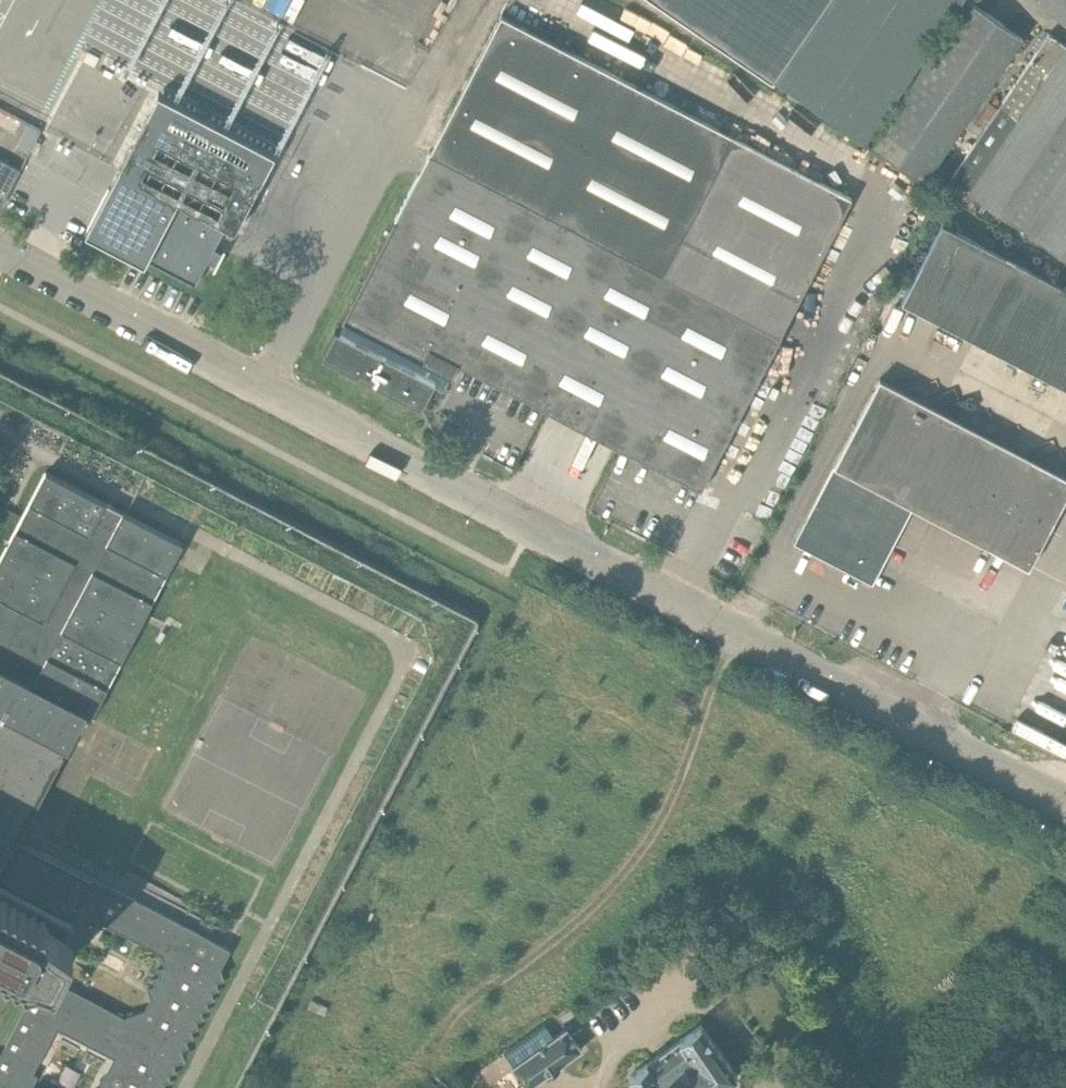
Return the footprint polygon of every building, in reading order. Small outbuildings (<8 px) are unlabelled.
[(661,5),(774,83),(775,80),(866,141),(962,0),(664,0),(661,5)] [(1065,19),(1065,0),(1035,0),(1065,19)] [(869,146),(924,183),(1022,38),(968,1),(869,146)] [(499,16),(428,154),(388,231),(342,321),(343,322),(338,333),(334,331),(321,358),(420,410),(434,383),(443,388),(449,377),(450,377),(458,363),(661,469),(700,489),(755,382),(779,336),(778,335),(849,198),(732,137),(499,16)] [(1049,34),(951,179),(1065,257),(1065,45),(1049,34)] [(235,232),(276,155),(158,94),(84,235),(144,266),(147,261),(195,286),(207,262),(215,266),(213,269),(214,270),(225,250),(223,249),(221,253),(214,249),(225,227),(235,232)] [(1,207),(20,170),(0,160),(0,207),(1,207)] [(942,224),(901,303),(1065,389),(1065,289),(942,224)] [(794,543),(872,584),(913,506),(1029,566),(1065,494),(1065,478),(880,380),(794,543)] [(17,839),(20,841),(85,715),(92,719),(183,543),(45,472),(0,559),(0,872),(17,839)] [(38,981),(0,1055),(0,1087),(32,1087),(38,1076),(33,1073),(56,1029),(113,1058),(102,1078),(99,1079),(101,1087),(96,1087),(166,1087),(164,1082),(171,1080),(169,1073),(176,1071),(174,1063),(185,1060),(182,1049),(189,1046),(187,1039),(194,1037),(192,1029),(199,1027),(197,1020),(204,1017),(202,1010),(209,1008),(207,1000),(214,998),(212,991),(219,989),(217,981),(224,979),(221,968),(231,949),(92,877),(71,921),(70,921),(0,881),(0,961),(38,981)] [(120,980),(142,991),(152,971),(130,960),(120,980)] [(636,1087),(725,1087),(740,1077),(702,1024),(628,1078),(636,1087)] [(527,1087),(528,1087),(581,1050),(566,1027),(539,1047),(527,1033),(503,1050),(514,1066),(501,1075),(510,1087),(519,1087),(524,1084),(527,1087)]
